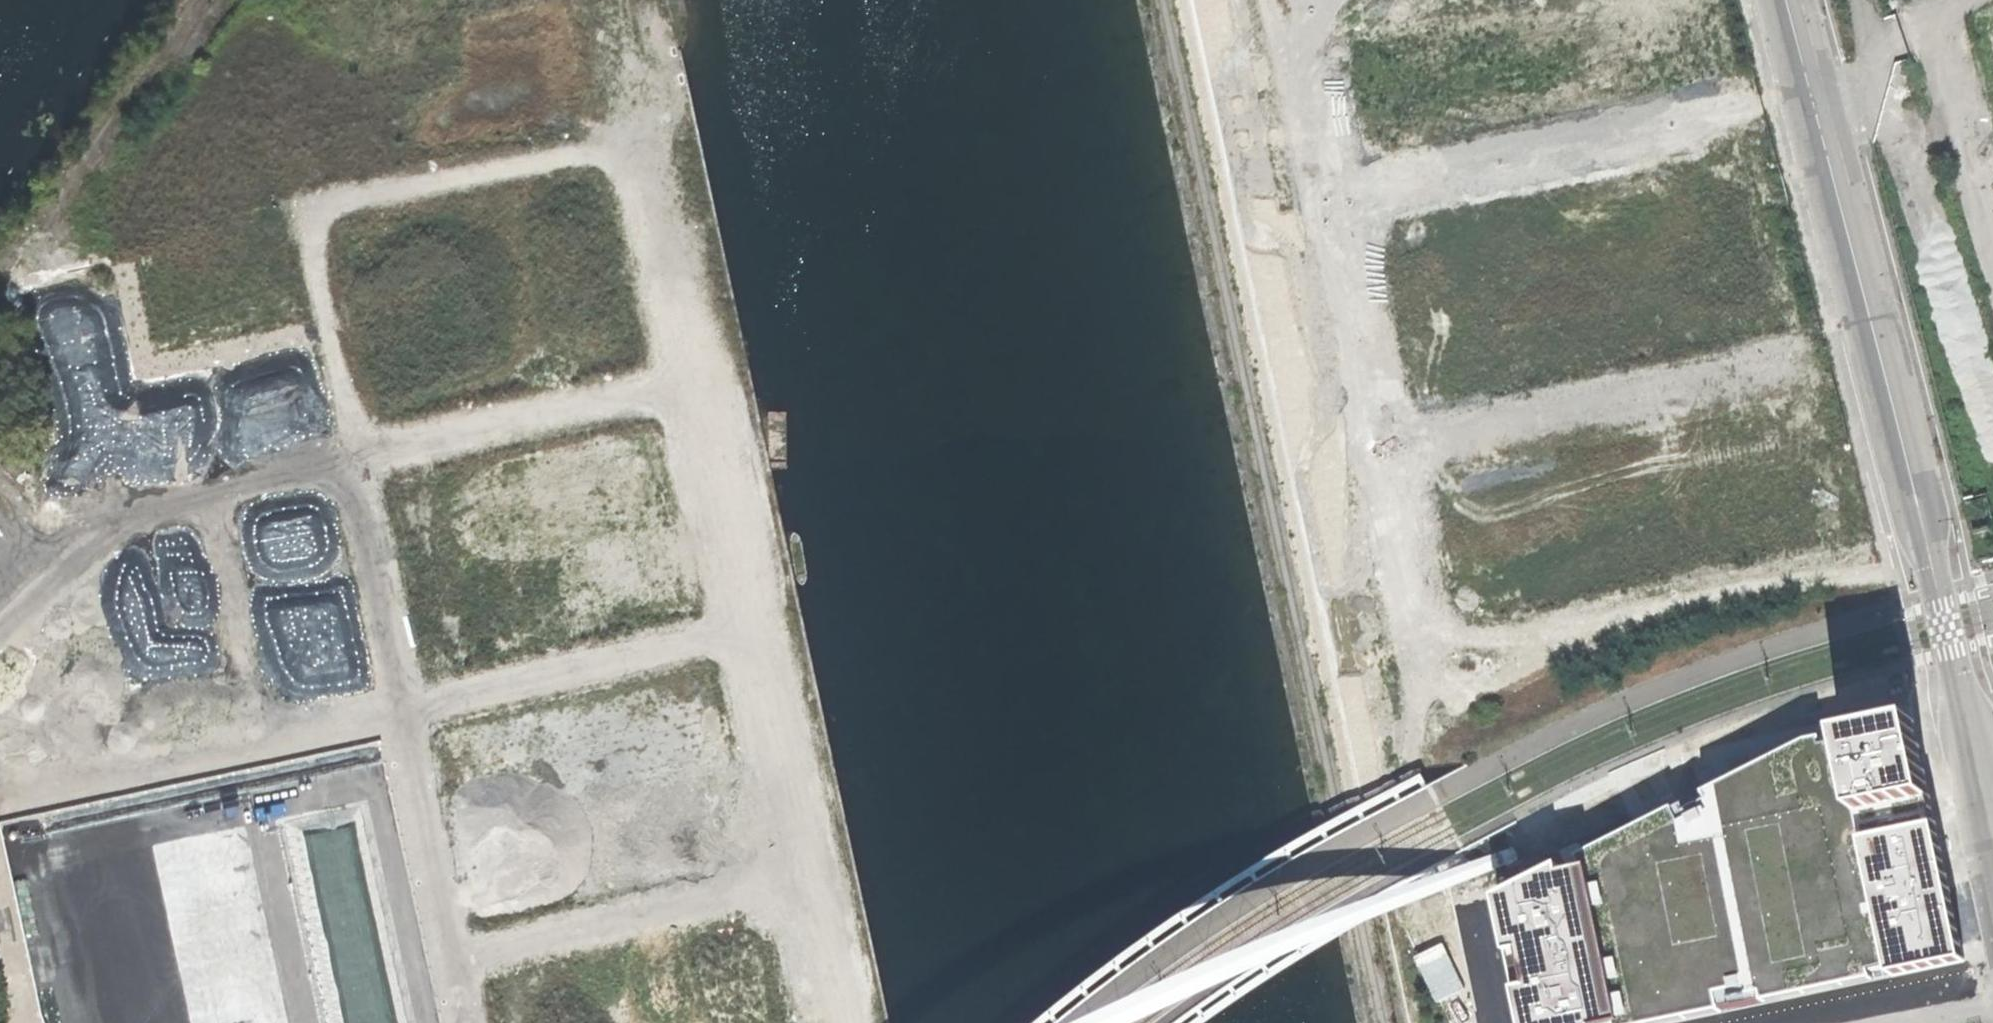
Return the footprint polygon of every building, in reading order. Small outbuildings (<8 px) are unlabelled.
[(217,995),(267,985),(146,383),(96,393),(217,995)] [(1910,716),(1829,731),(1880,976),(1958,961),(1910,716)] [(1488,901),(1515,1022),(1656,1022),(1880,976),(1829,731),(1488,901)] [(22,889),(0,825),(0,896),(22,889)]
